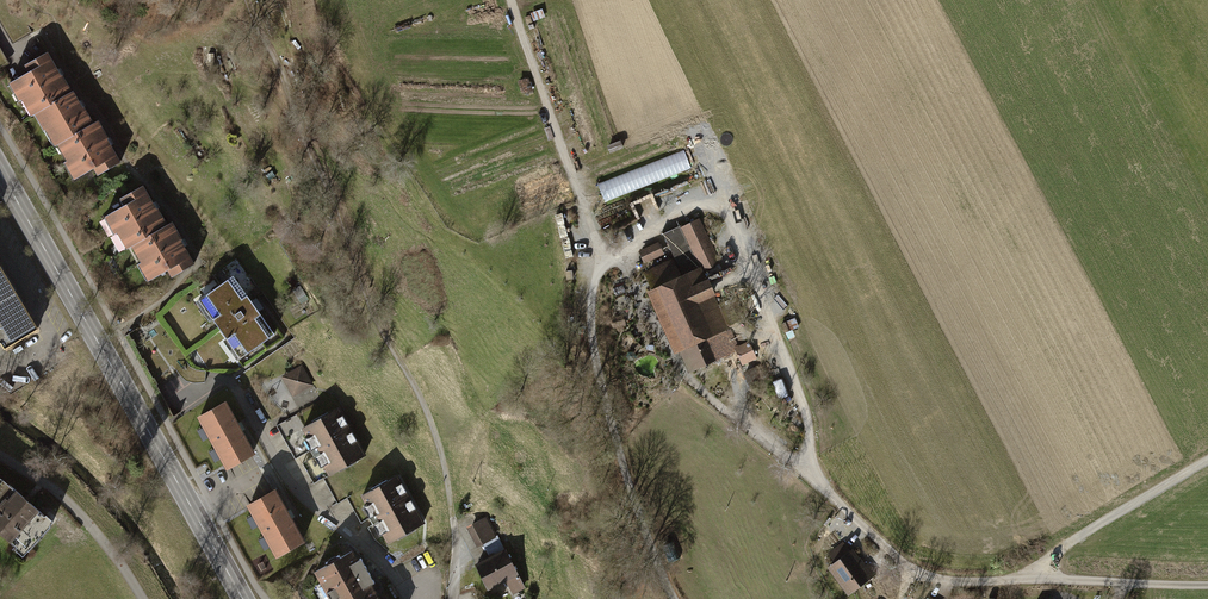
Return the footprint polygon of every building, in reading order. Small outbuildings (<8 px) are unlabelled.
[(32,113),(72,90),(61,71),(59,72),(46,50),(22,64),(26,71),(7,82),(18,101),(20,99),(29,115),(32,113)] [(72,90),(32,113),(42,130),(44,129),(53,144),(55,142),(93,121),(82,102),(81,103),(73,90),(72,90)] [(93,121),(55,142),(66,161),(64,163),(74,181),(93,170),(97,176),(121,163),(106,137),(108,135),(98,118),(93,121)] [(599,181),(606,199),(693,167),(686,149),(599,181)] [(130,245),(167,223),(156,205),(155,205),(144,186),(119,200),(123,207),(104,218),(113,233),(115,232),(125,248),(130,245)] [(167,223),(130,245),(140,262),(136,265),(146,282),(166,270),(169,276),(192,262),(178,239),(181,237),(172,221),(167,223)] [(702,224),(683,233),(703,277),(722,268),(702,224)] [(661,248),(642,257),(647,269),(667,260),(661,248)] [(0,264),(0,343),(1,342),(5,349),(39,328),(0,264)] [(653,304),(679,362),(683,360),(692,380),(739,359),(730,339),(735,336),(709,279),(687,288),(677,266),(648,279),(658,301),(653,304)] [(230,272),(194,297),(242,364),(277,339),(230,272)] [(300,285),(293,290),(300,302),(307,297),(300,285)] [(301,362),(279,375),(291,395),(312,383),(301,362)] [(224,403),(198,417),(229,471),(254,456),(224,403)] [(363,452),(337,406),(299,428),(325,474),(363,452)] [(423,519),(397,473),(358,495),(384,541),(423,519)] [(0,489),(0,535),(24,557),(52,526),(5,482),(0,489)] [(277,492),(249,507),(279,558),(306,543),(277,492)] [(487,516),(465,527),(476,546),(497,535),(487,516)] [(828,555),(834,563),(829,566),(849,592),(875,573),(868,564),(865,566),(860,560),(859,561),(853,553),(851,554),(843,544),(828,555)] [(505,550),(476,566),(490,592),(507,583),(512,592),(524,586),(505,550)] [(380,595),(355,551),(316,572),(331,598),(374,598),(380,595)]
